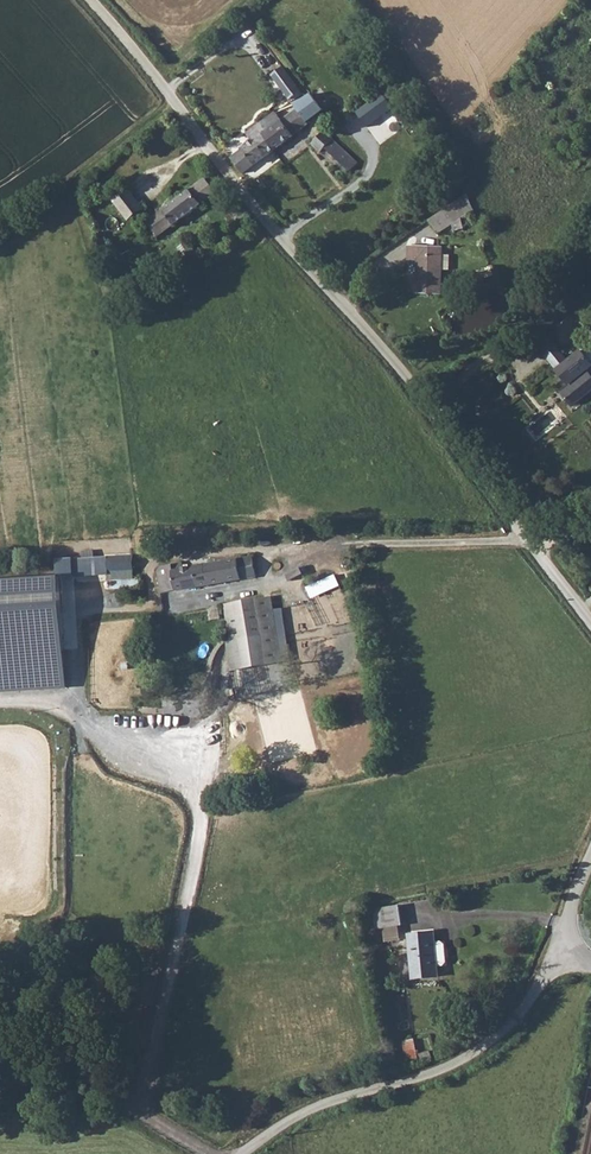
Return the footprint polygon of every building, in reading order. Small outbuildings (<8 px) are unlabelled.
[(310,97),(285,67),(273,77),(296,103),(302,99),(305,102),(310,97)] [(342,91),(327,104),(342,122),(358,110),(342,91)] [(368,128),(395,109),(384,93),(357,113),(368,128)] [(271,142),(283,157),(317,129),(315,127),(323,120),(320,116),(313,107),(305,114),(302,112),(287,124),(280,115),(266,126),(274,137),(271,142)] [(268,169),(283,157),(271,142),(274,137),(266,126),(249,139),(256,149),(234,166),(246,182),(257,172),(259,174),(267,168),(268,169)] [(328,144),(334,138),(324,130),(319,136),(328,144)] [(318,137),(312,144),(322,153),(325,149),(351,171),(360,161),(335,139),(328,146),(318,137)] [(225,191),(216,178),(149,228),(150,230),(140,238),(148,249),(157,242),(158,244),(173,233),(175,235),(203,215),(201,212),(215,202),(214,199),(225,191)] [(127,185),(111,198),(130,221),(146,207),(127,185)] [(470,201),(430,228),(439,240),(476,214),(474,210),(470,201)] [(242,228),(249,224),(241,213),(234,217),(242,228)] [(444,297),(444,250),(410,250),(410,264),(420,265),(420,297),(444,297)] [(551,343),(542,332),(532,340),(542,351),(551,343)] [(556,370),(569,386),(561,393),(574,408),(590,394),(590,377),(587,372),(590,368),(590,350),(586,344),(567,361),(556,369),(556,370)] [(567,361),(557,349),(547,358),(556,369),(567,361)] [(161,593),(256,576),(252,558),(186,568),(185,561),(170,564),(170,566),(157,569),(161,593)] [(355,568),(350,562),(343,564),(343,570),(349,574),(354,572),(355,568)] [(135,571),(107,571),(107,581),(112,582),(112,590),(112,592),(142,591),(142,581),(135,581),(135,571)] [(0,578),(0,694),(64,689),(56,574),(0,578)] [(223,603),(233,670),(281,663),(272,596),(223,603)] [(368,903),(373,922),(390,919),(386,900),(368,903)] [(428,927),(400,929),(406,975),(433,973),(432,963),(438,962),(440,959),(438,940),(435,937),(429,937),(428,927)]
